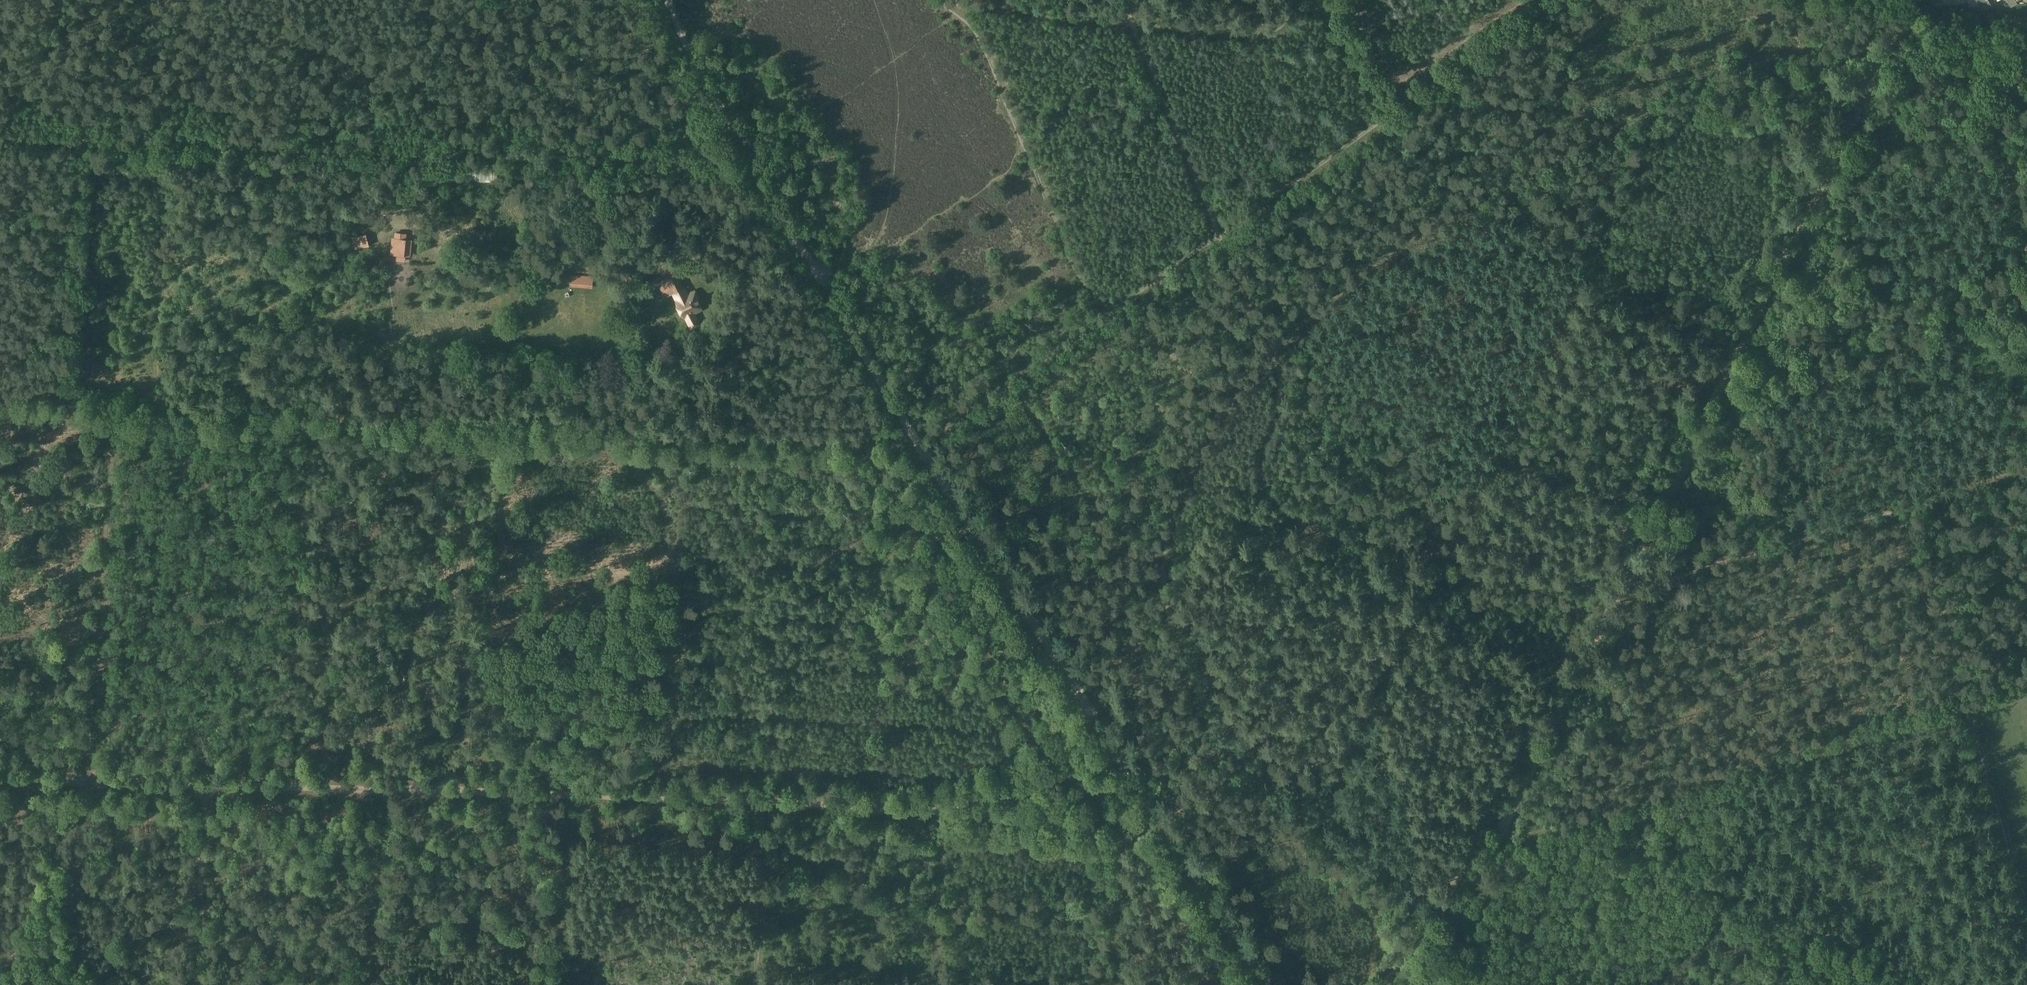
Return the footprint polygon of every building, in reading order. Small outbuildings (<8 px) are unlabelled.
[(1956,5),(1954,0),(1943,0),(1947,9),(1956,5)] [(2012,7),(2007,0),(2004,0),(2000,2),(2005,11),(2012,7)] [(411,241),(399,241),(398,255),(410,256),(411,241)] [(387,259),(396,259),(396,245),(387,245),(387,259)] [(663,274),(673,294),(690,328),(698,324),(693,313),(700,309),(695,298),(697,297),(694,291),(687,295),(677,274),(674,268),(663,274)] [(593,276),(571,274),(570,286),(592,288),(593,276)] [(652,287),(657,298),(667,294),(662,283),(652,287)]
